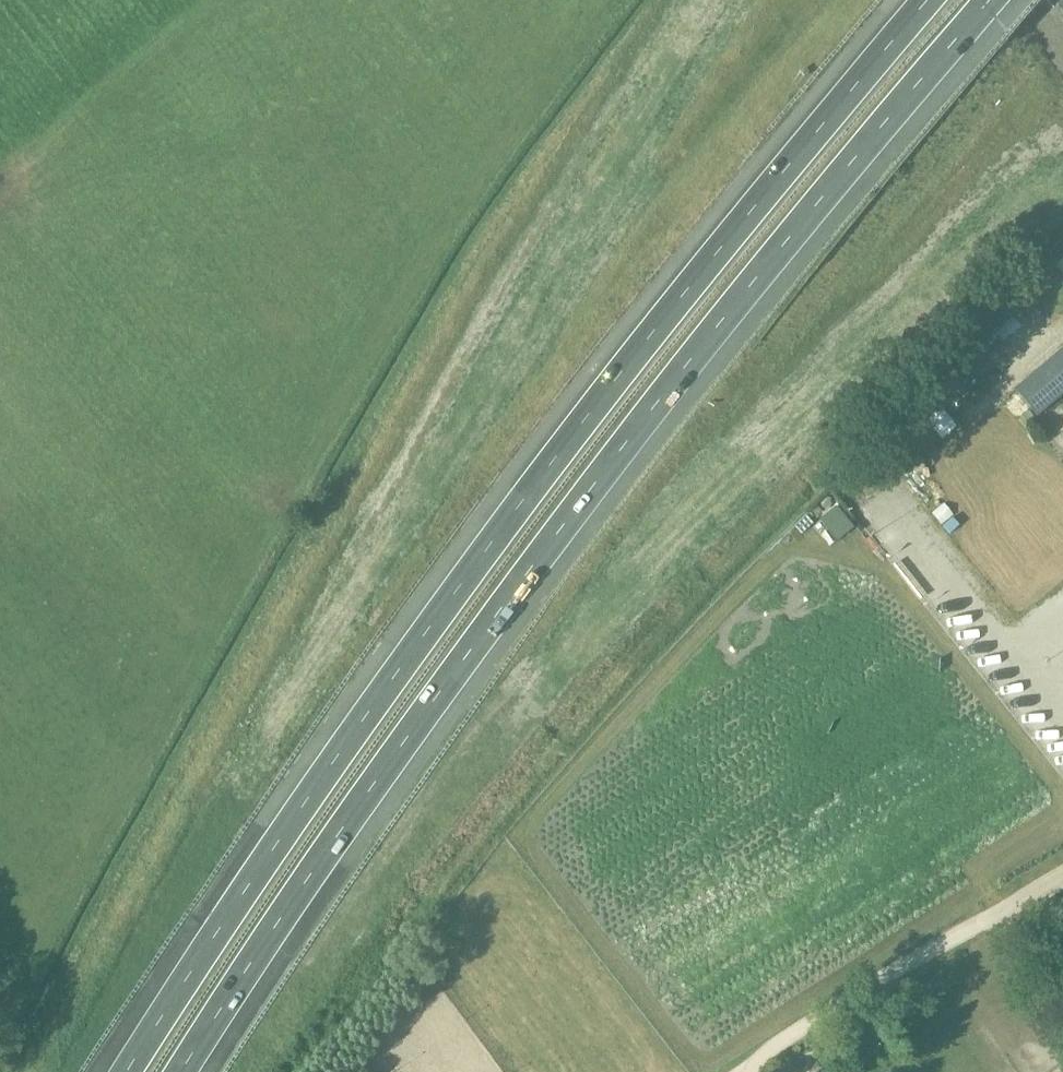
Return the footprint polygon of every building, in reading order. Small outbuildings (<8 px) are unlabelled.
[(1008,280),(975,308),(999,335),(1032,307),(1008,280)] [(1014,391),(1038,419),(1062,397),(1062,349),(1014,391)]
